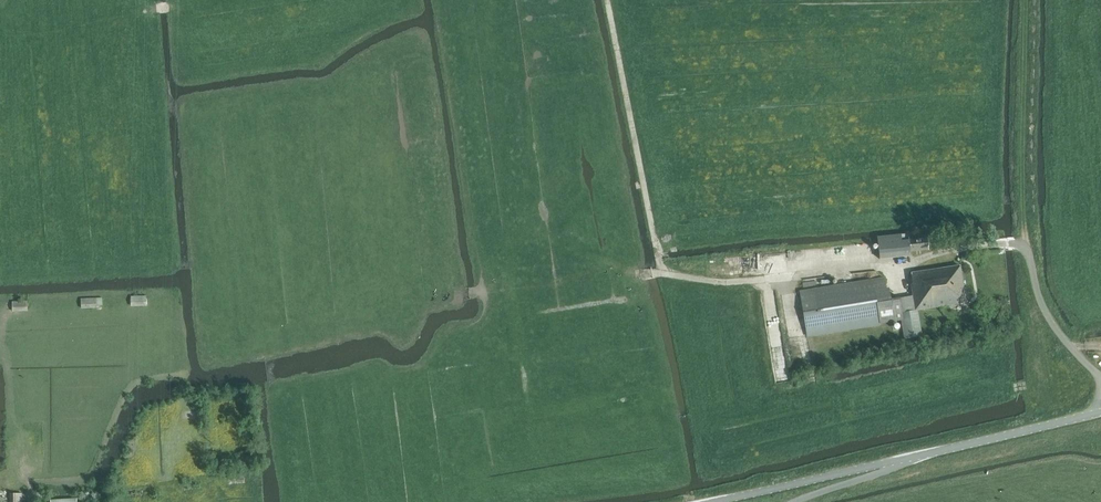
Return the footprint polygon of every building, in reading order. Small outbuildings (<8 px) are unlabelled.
[(877,236),(879,259),(911,256),(910,251),(928,249),(926,239),(909,241),(908,233),(877,236)] [(899,298),(890,300),(886,277),(800,291),(807,335),(880,323),(879,317),(900,313),(905,339),(922,336),(917,310),(966,302),(960,266),(911,273),(912,274),(911,274),(913,285),(911,285),(913,296),(899,299),(899,298)] [(146,295),(134,296),(131,296),(131,306),(147,306),(146,295)] [(102,297),(96,298),(81,298),(82,308),(97,308),(96,305),(102,305),(102,297)] [(28,311),(27,301),(12,301),(13,311),(28,311)] [(10,494),(10,501),(22,501),(22,494),(10,494)]
